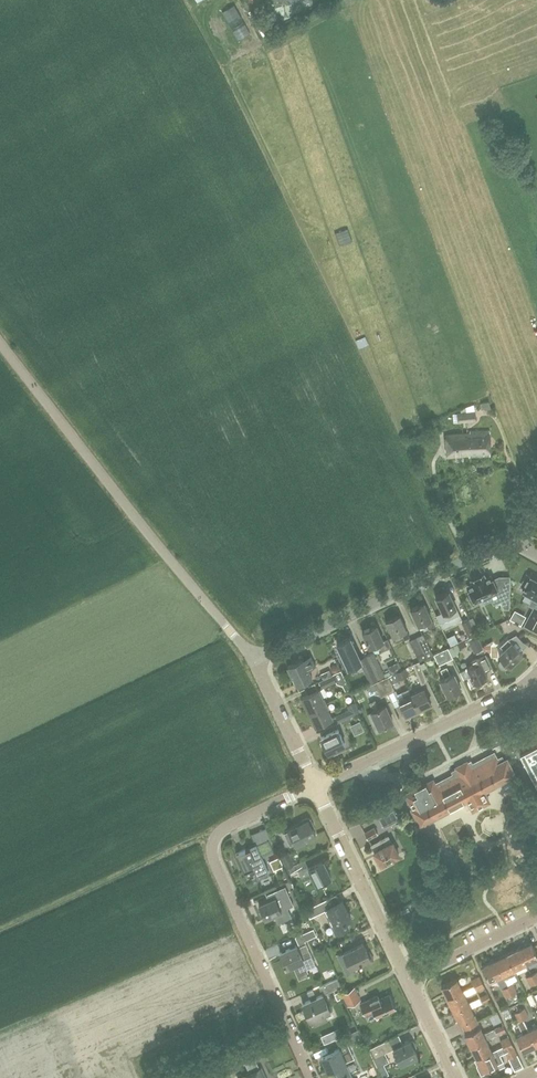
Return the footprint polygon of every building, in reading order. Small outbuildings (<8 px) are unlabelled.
[(465,412),(466,421),(476,420),(475,411),(465,412)] [(466,421),(465,412),(453,413),(454,421),(458,421),(458,422),(466,421)] [(466,445),(467,454),(469,454),(469,457),(490,456),(490,430),(470,431),(470,432),(467,433),(468,438),(468,445),(466,445)] [(447,456),(467,454),(466,445),(468,445),(468,438),(467,433),(445,434),(447,456)] [(515,485),(523,482),(519,472),(511,475),(515,485)] [(504,608),(509,608),(509,586),(495,586),(491,577),(485,579),(483,575),(472,580),(474,584),(468,587),(475,601),(482,598),(484,602),(492,599),(490,594),(497,591),(504,608)] [(527,575),(522,585),(527,588),(524,593),(536,600),(536,581),(527,575)] [(449,591),(435,597),(442,612),(436,615),(440,623),(448,620),(450,625),(462,619),(456,607),(449,591)] [(434,625),(431,619),(424,603),(410,609),(417,625),(425,621),(429,628),(434,625)] [(536,608),(534,607),(525,625),(536,631),(536,630),(536,607),(536,608)] [(410,637),(406,630),(407,630),(399,614),(385,620),(393,636),(401,633),(404,640),(410,637)] [(468,637),(471,636),(477,633),(470,619),(462,623),(468,637)] [(503,627),(511,635),(516,630),(507,622),(503,627)] [(383,640),(376,625),(362,631),(369,647),(379,643),(382,649),(391,645),(388,638),(383,640)] [(416,636),(426,657),(433,654),(423,633),(416,636)] [(419,661),(426,657),(416,636),(409,640),(419,661)] [(483,648),(482,646),(479,639),(478,638),(478,636),(476,637),(468,640),(474,652),(483,648)] [(344,657),(356,651),(350,637),(337,643),(343,657),(344,657)] [(509,666),(522,653),(508,638),(500,646),(504,650),(498,655),(502,659),(500,661),(500,662),(499,663),(499,664),(500,665),(500,666),(501,667),(502,668),(503,668),(506,668),(508,665),(509,666)] [(485,647),(488,653),(497,648),(494,642),(485,647)] [(438,664),(441,663),(453,658),(448,647),(434,654),(438,664)] [(377,679),(366,655),(360,658),(356,651),(344,657),(343,657),(339,659),(344,669),(347,667),(347,668),(361,663),(370,683),(377,679)] [(366,655),(377,679),(385,676),(373,651),(366,655)] [(484,669),(491,666),(486,654),(473,660),(475,665),(467,668),(471,677),(469,677),(473,685),(483,681),(482,679),(487,676),(484,669)] [(296,685),(312,677),(308,669),(315,666),(310,656),(287,667),(296,685)] [(421,683),(428,681),(419,661),(413,664),(421,683)] [(450,675),(446,667),(441,670),(445,678),(440,680),(447,696),(452,693),(454,695),(461,692),(460,689),(461,689),(454,674),(450,675)] [(406,668),(400,670),(403,677),(409,674),(406,668)] [(403,677),(400,670),(395,673),(398,679),(399,679),(403,677)] [(341,671),(333,674),(336,681),(338,684),(342,685),(347,683),(341,671)] [(336,681),(333,674),(319,681),(322,687),(336,681)] [(380,679),(387,694),(395,690),(388,676),(380,679)] [(381,697),(387,694),(380,679),(368,685),(371,691),(377,689),(381,697)] [(411,695),(412,694),(409,688),(402,691),(405,698),(399,700),(406,715),(409,714),(410,716),(417,712),(416,710),(418,710),(411,695)] [(309,711),(325,704),(318,689),(302,697),(309,711)] [(431,703),(424,689),(412,694),(411,695),(418,710),(421,708),(422,710),(429,707),(428,705),(431,703)] [(363,695),(356,701),(360,706),(367,700),(363,695)] [(385,725),(392,721),(385,705),(378,708),(375,700),(369,703),(373,711),(367,714),(376,733),(386,728),(385,725)] [(339,722),(360,711),(355,701),(347,705),(349,709),(335,715),(339,722)] [(325,704),(309,711),(316,726),(332,718),(325,704)] [(354,721),(357,732),(366,730),(363,719),(354,721)] [(338,729),(321,737),(324,744),(322,745),(325,752),(327,751),(328,752),(345,744),(338,729)] [(493,748),(503,743),(498,733),(488,738),(493,748)] [(533,745),(529,747),(531,751),(522,756),(536,785),(536,743),(533,745)] [(433,779),(405,794),(413,809),(412,809),(421,824),(468,799),(473,809),(489,800),(484,791),(515,774),(507,759),(501,762),(499,758),(497,759),(494,753),(469,766),(467,761),(456,767),(455,768),(456,768),(452,770),(453,771),(454,772),(440,780),(437,781),(434,783),(433,779)] [(294,826),(288,829),(296,845),(316,835),(312,828),(314,825),(310,817),(307,816),(294,822),(294,826)] [(374,827),(364,833),(368,839),(378,834),(374,827)] [(389,836),(372,845),(375,851),(374,852),(376,856),(375,857),(378,864),(380,863),(381,864),(391,858),(392,860),(399,857),(398,855),(399,854),(389,836)] [(250,847),(236,853),(248,880),(268,871),(262,857),(261,854),(273,849),(269,839),(257,845),(256,844),(250,847)] [(289,851),(280,855),(286,868),(289,867),(295,864),(289,851)] [(280,855),(270,859),(274,869),(285,865),(280,855)] [(295,864),(289,867),(291,872),(292,873),(298,870),(302,878),(311,874),(316,884),(323,881),(324,884),(332,880),(335,879),(334,876),(330,867),(327,868),(323,860),(308,867),(305,859),(295,864)] [(269,900),(259,904),(259,905),(262,911),(260,912),(263,918),(265,918),(265,919),(275,914),(278,922),(291,917),(287,907),(293,904),(285,886),(272,892),(275,897),(269,900)] [(326,899),(306,909),(309,914),(310,917),(324,910),(336,934),(339,933),(349,928),(345,922),(346,921),(345,920),(351,917),(343,900),(340,901),(330,907),(326,899)] [(313,928),(295,936),(298,944),(299,943),(304,941),(317,935),(313,928)] [(363,942),(343,952),(351,968),(354,966),(364,961),(366,963),(374,959),(370,952),(368,951),(363,942)] [(526,963),(536,958),(536,954),(531,942),(519,948),(526,963)] [(297,945),(280,952),(287,968),(293,965),(294,964),(297,970),(306,966),(306,965),(314,961),(310,951),(306,943),(305,943),(300,946),(297,947),(297,945)] [(514,969),(526,963),(519,948),(507,954),(514,969)] [(504,979),(516,973),(514,969),(507,954),(495,960),(502,975),(504,979)] [(502,975),(495,960),(482,966),(489,981),(496,978),(501,988),(507,986),(504,979),(502,975)] [(530,985),(535,983),(531,974),(526,977),(530,985)] [(474,985),(482,981),(479,975),(471,979),(474,985)] [(337,978),(319,986),(323,994),(341,986),(337,978)] [(447,998),(462,991),(456,979),(441,986),(447,998)] [(482,981),(474,985),(476,991),(485,986),(482,981)] [(507,986),(511,995),(517,992),(512,983),(507,986)] [(510,1003),(514,1001),(507,986),(501,988),(506,997),(507,997),(510,1003)] [(355,987),(342,992),(348,1005),(361,1000),(355,987)] [(468,1003),(468,1002),(462,991),(447,998),(453,1010),(468,1003)] [(464,1027),(477,1021),(474,1016),(471,1008),(491,998),(488,992),(468,1002),(468,1003),(453,1010),(459,1023),(462,1022),(464,1027)] [(311,999),(302,1003),(310,1020),(312,1024),(314,1024),(327,1019),(324,1014),(330,1011),(323,994),(317,996),(311,999)] [(377,995),(360,1002),(365,1014),(368,1020),(377,1015),(380,1014),(395,1008),(394,1006),(396,1006),(393,999),(391,1000),(389,994),(380,998),(379,999),(377,995)] [(531,1005),(535,1002),(531,994),(527,996),(531,1005)] [(501,1011),(504,1016),(510,1013),(507,1008),(501,1011)] [(519,1010),(523,1019),(529,1016),(524,1008),(519,1010)] [(517,1021),(523,1019),(519,1010),(513,1013),(517,1021)] [(486,1039),(486,1040),(505,1031),(503,1025),(483,1034),(477,1021),(464,1027),(467,1033),(465,1034),(470,1046),(486,1039)] [(528,1030),(524,1021),(519,1024),(523,1033),(516,1036),(523,1052),(535,1046),(528,1030)] [(536,1045),(536,1026),(528,1030),(535,1046),(536,1045)] [(360,1029),(336,1039),(340,1048),(341,1050),(342,1053),(349,1051),(346,1044),(349,1042),(363,1036),(360,1029)] [(503,1046),(512,1042),(509,1036),(500,1040),(503,1046)] [(393,1041),(395,1046),(404,1042),(401,1037),(393,1041)] [(486,1040),(486,1039),(470,1046),(476,1059),(492,1052),(486,1040)] [(389,1040),(369,1049),(378,1067),(384,1064),(380,1056),(385,1053),(393,1049),(393,1048),(389,1040)] [(403,1044),(393,1048),(393,1049),(401,1063),(418,1055),(414,1048),(415,1048),(416,1046),(413,1041),(412,1040),(411,1041),(410,1040),(403,1044)] [(492,1052),(476,1059),(479,1065),(477,1066),(481,1075),(490,1070),(489,1068),(498,1064),(504,1061),(500,1054),(506,1052),(508,1058),(517,1053),(512,1042),(503,1046),(492,1052)] [(321,1056),(328,1071),(335,1068),(339,1077),(342,1077),(343,1077),(344,1077),(347,1076),(350,1074),(345,1063),(346,1063),(354,1059),(350,1050),(349,1051),(342,1053),(341,1050),(340,1048),(321,1056)] [(242,1056),(246,1064),(249,1063),(253,1071),(250,1072),(246,1074),(248,1077),(266,1077),(261,1067),(260,1068),(256,1060),(261,1058),(257,1049),(242,1056)] [(358,1059),(348,1063),(354,1077),(364,1072),(358,1059)] [(516,1067),(519,1073),(527,1070),(524,1064),(516,1067)]
